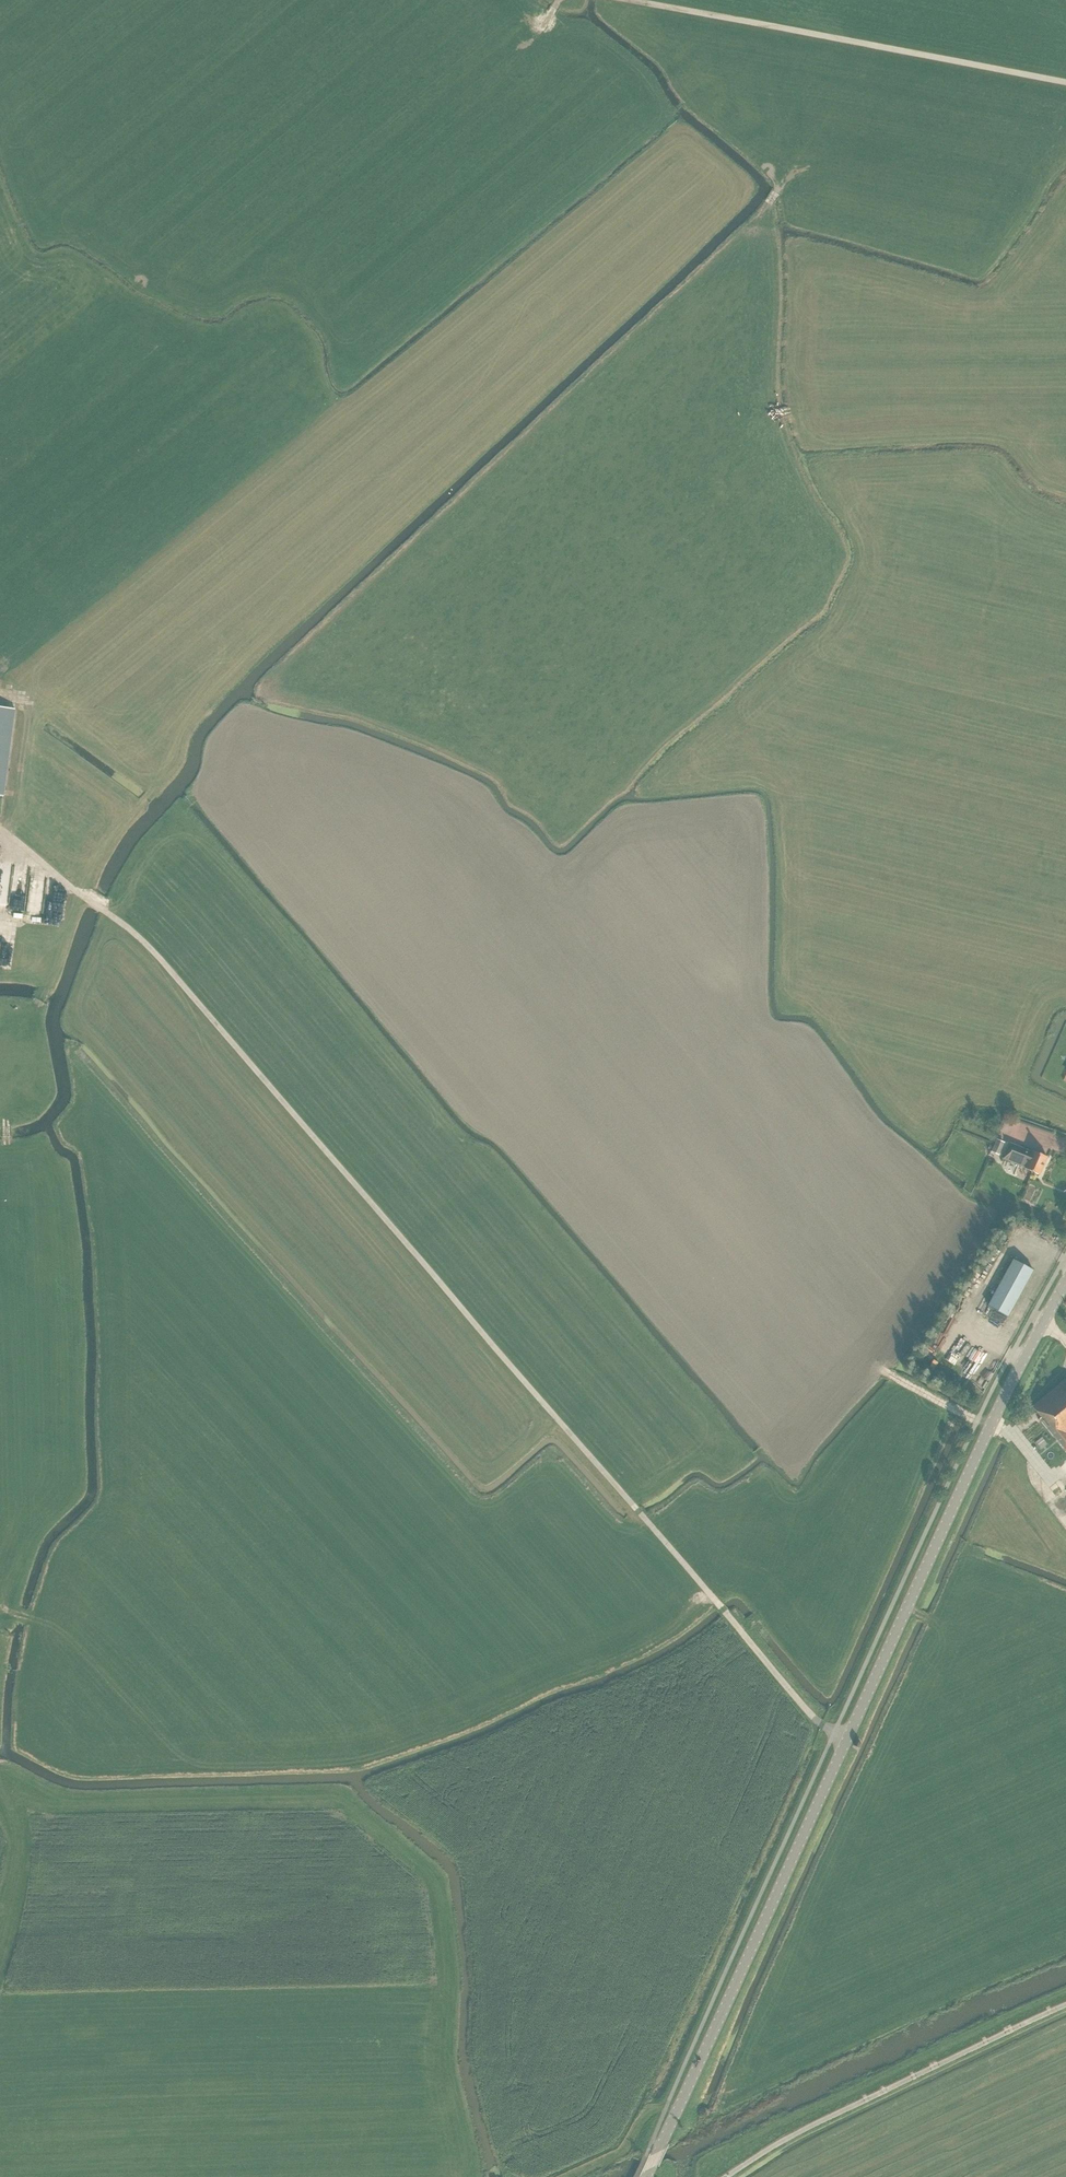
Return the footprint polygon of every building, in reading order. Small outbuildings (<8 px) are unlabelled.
[(4,795),(15,703),(0,701),(0,795),(4,795)] [(13,895),(11,907),(25,909),(27,897),(13,895)] [(57,997),(55,1003),(61,1006),(63,999),(57,997)] [(997,1139),(992,1151),(999,1154),(1004,1142),(997,1139)] [(1033,1151),(1032,1152),(1009,1142),(1003,1157),(1026,1167),(1025,1168),(1039,1175),(1047,1157),(1033,1151)] [(1019,1244),(1022,1238),(1009,1232),(1006,1238),(1019,1244)] [(1008,1316),(1033,1270),(1014,1259),(988,1306),(1008,1316)] [(938,1340),(935,1343),(942,1348),(952,1335),(943,1328),(935,1338),(938,1340)] [(1032,1406),(1041,1418),(1040,1419),(1065,1450),(1065,1379),(1032,1406)]
